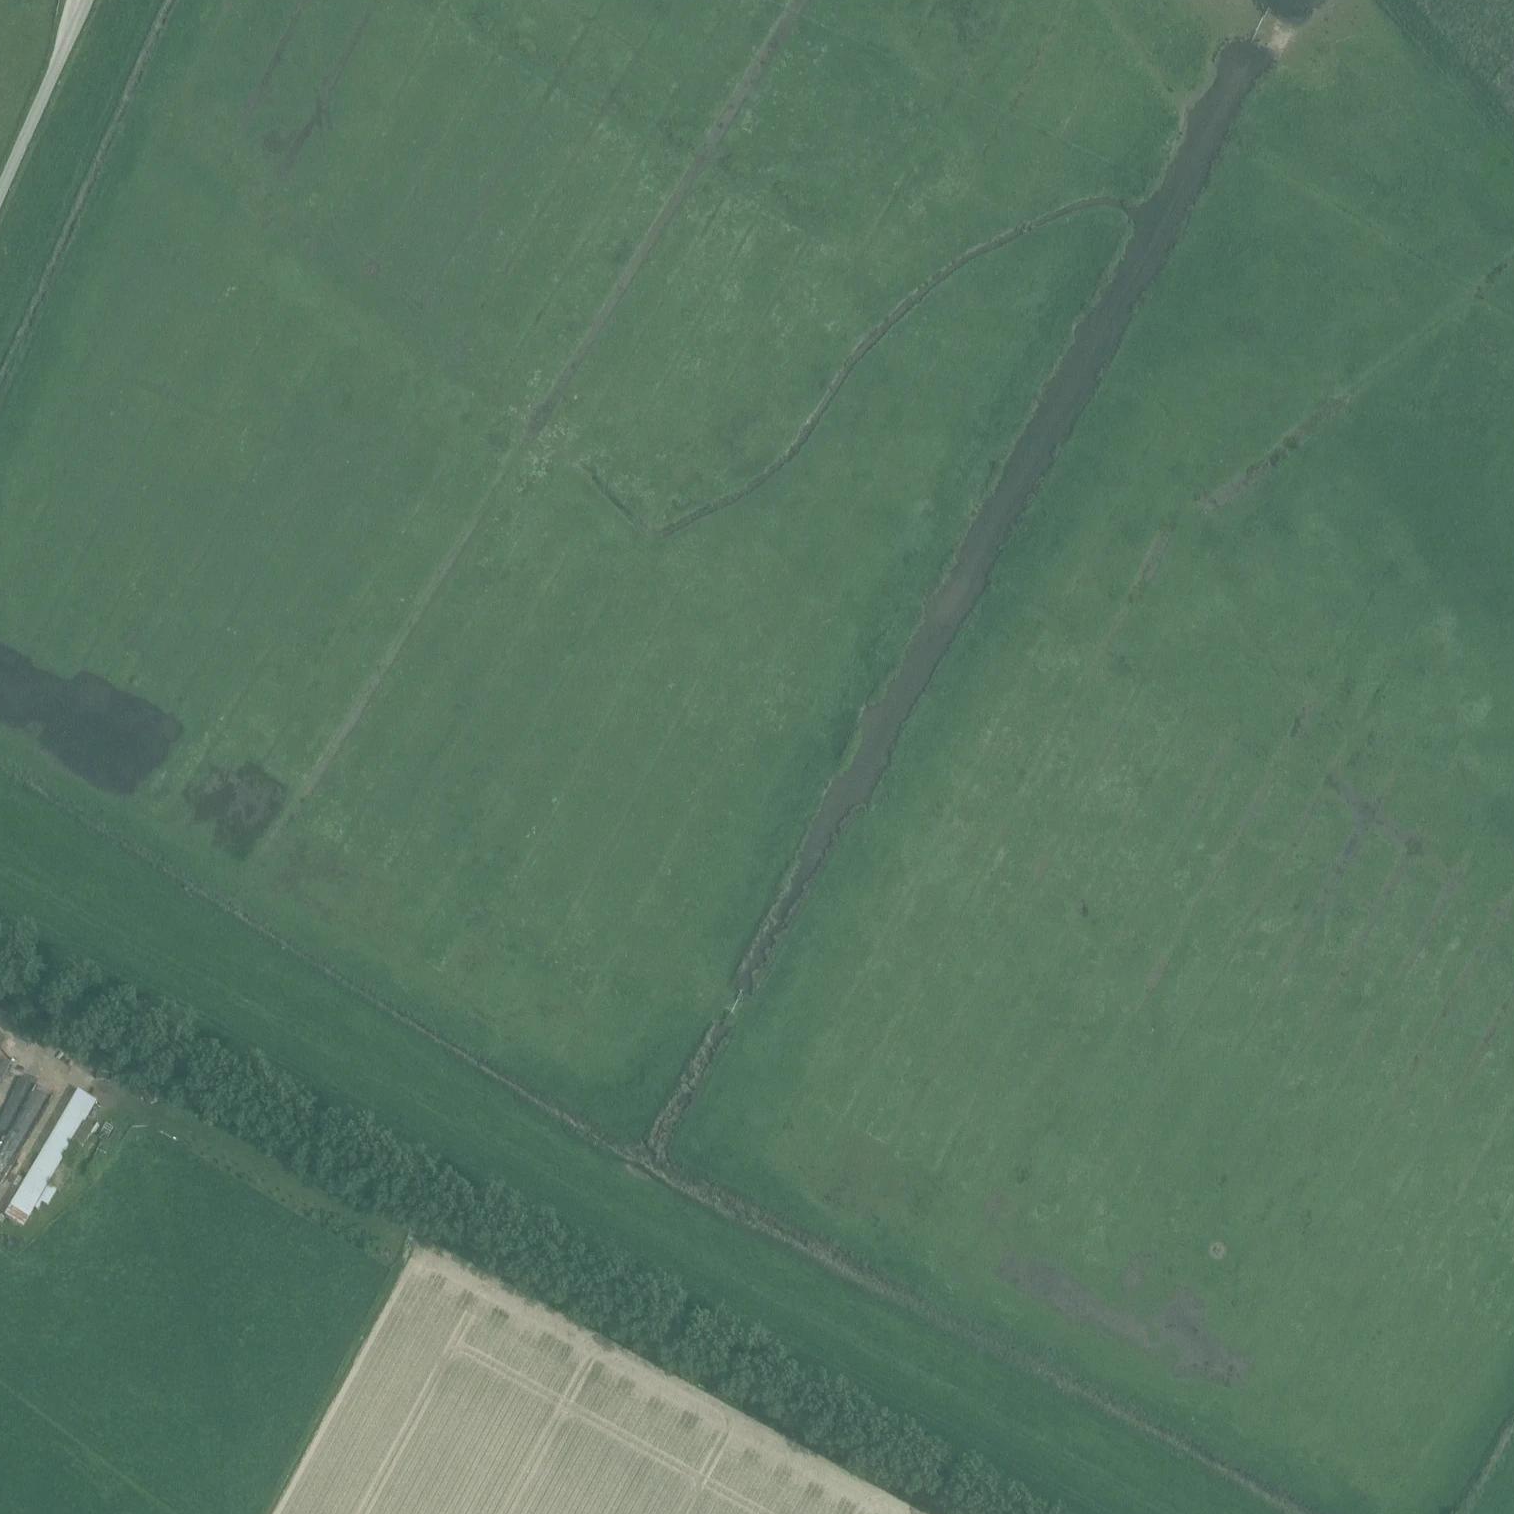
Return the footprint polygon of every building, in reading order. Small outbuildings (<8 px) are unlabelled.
[(97,1102),(79,1092),(6,1217),(24,1228),(35,1208),(38,1210),(43,1202),(48,1206),(58,1190),(49,1185),(73,1144),(83,1150),(95,1129),(84,1124),(97,1102)]
